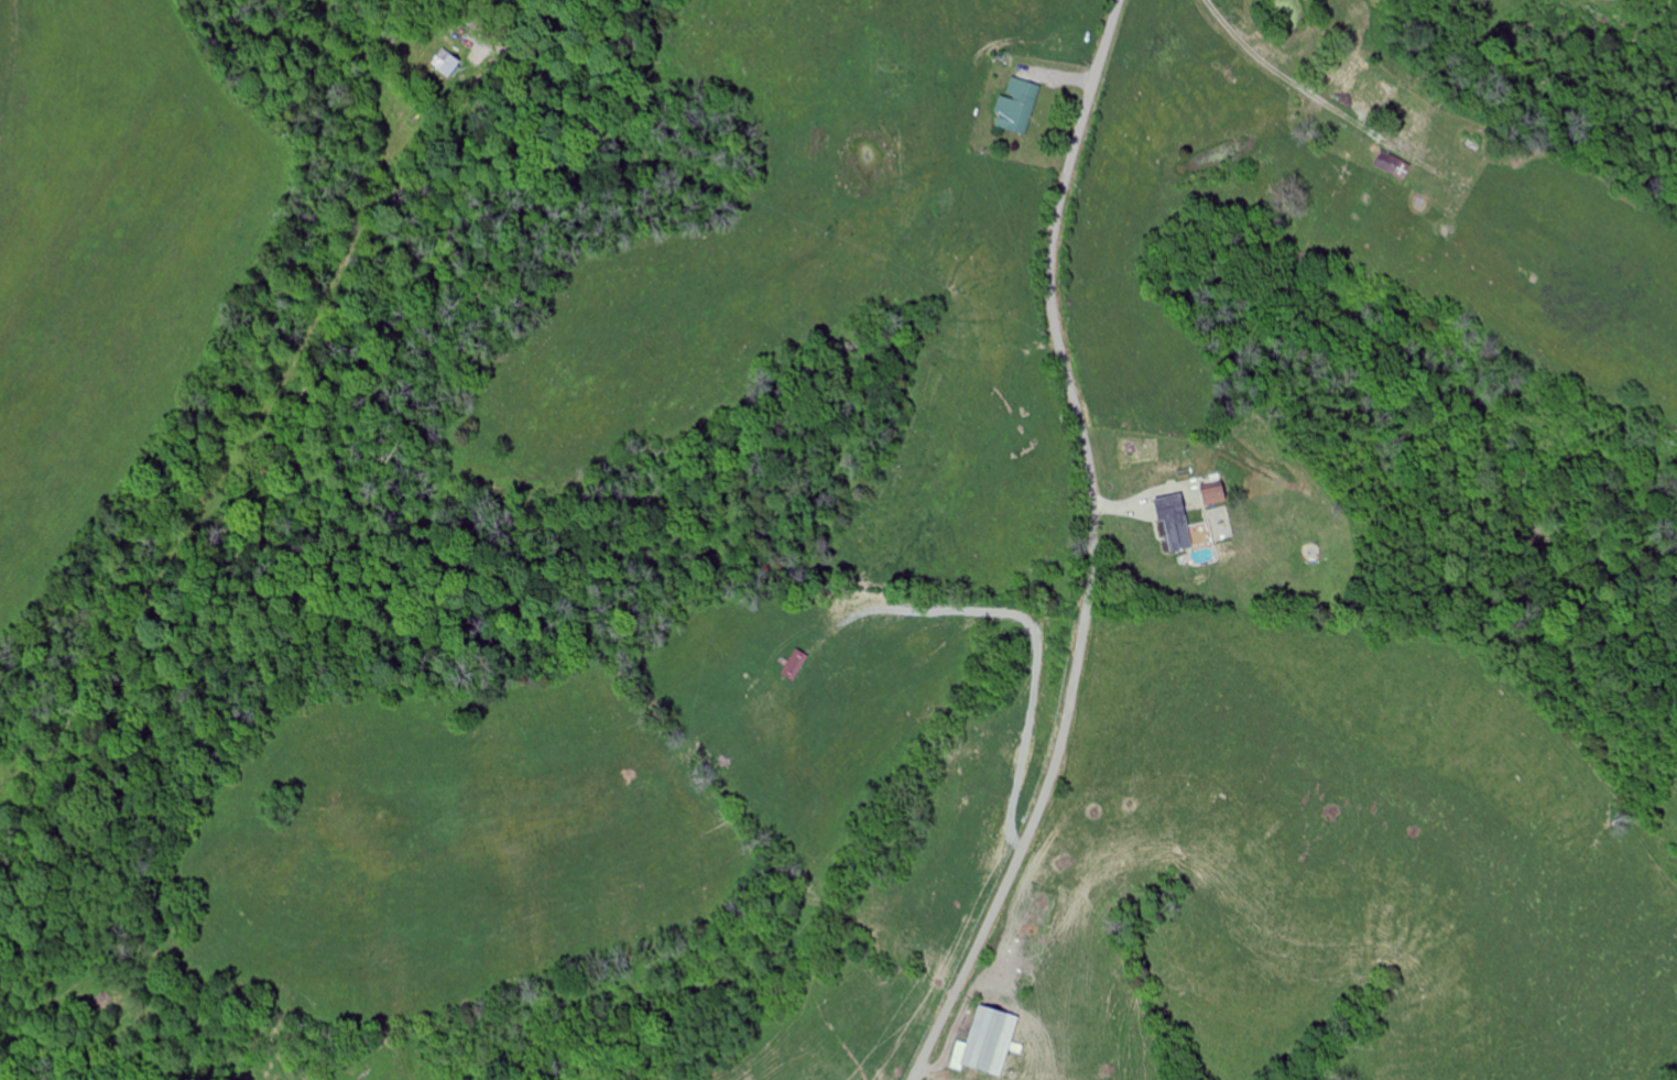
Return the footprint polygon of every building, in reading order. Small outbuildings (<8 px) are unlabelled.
[(464,61),(442,50),(433,67),(454,79),(464,61)] [(1044,87),(1014,78),(1008,97),(1003,95),(997,112),(1003,114),(999,128),(1028,137),(1044,87)] [(1206,507),(1231,502),(1227,482),(1202,487),(1206,507)] [(1159,500),(1163,523),(1168,522),(1174,553),(1196,548),(1185,495),(1159,500)] [(1007,1077),(1023,1017),(984,1007),(973,1046),(961,1042),(953,1069),(966,1072),(968,1067),(1007,1077)]
